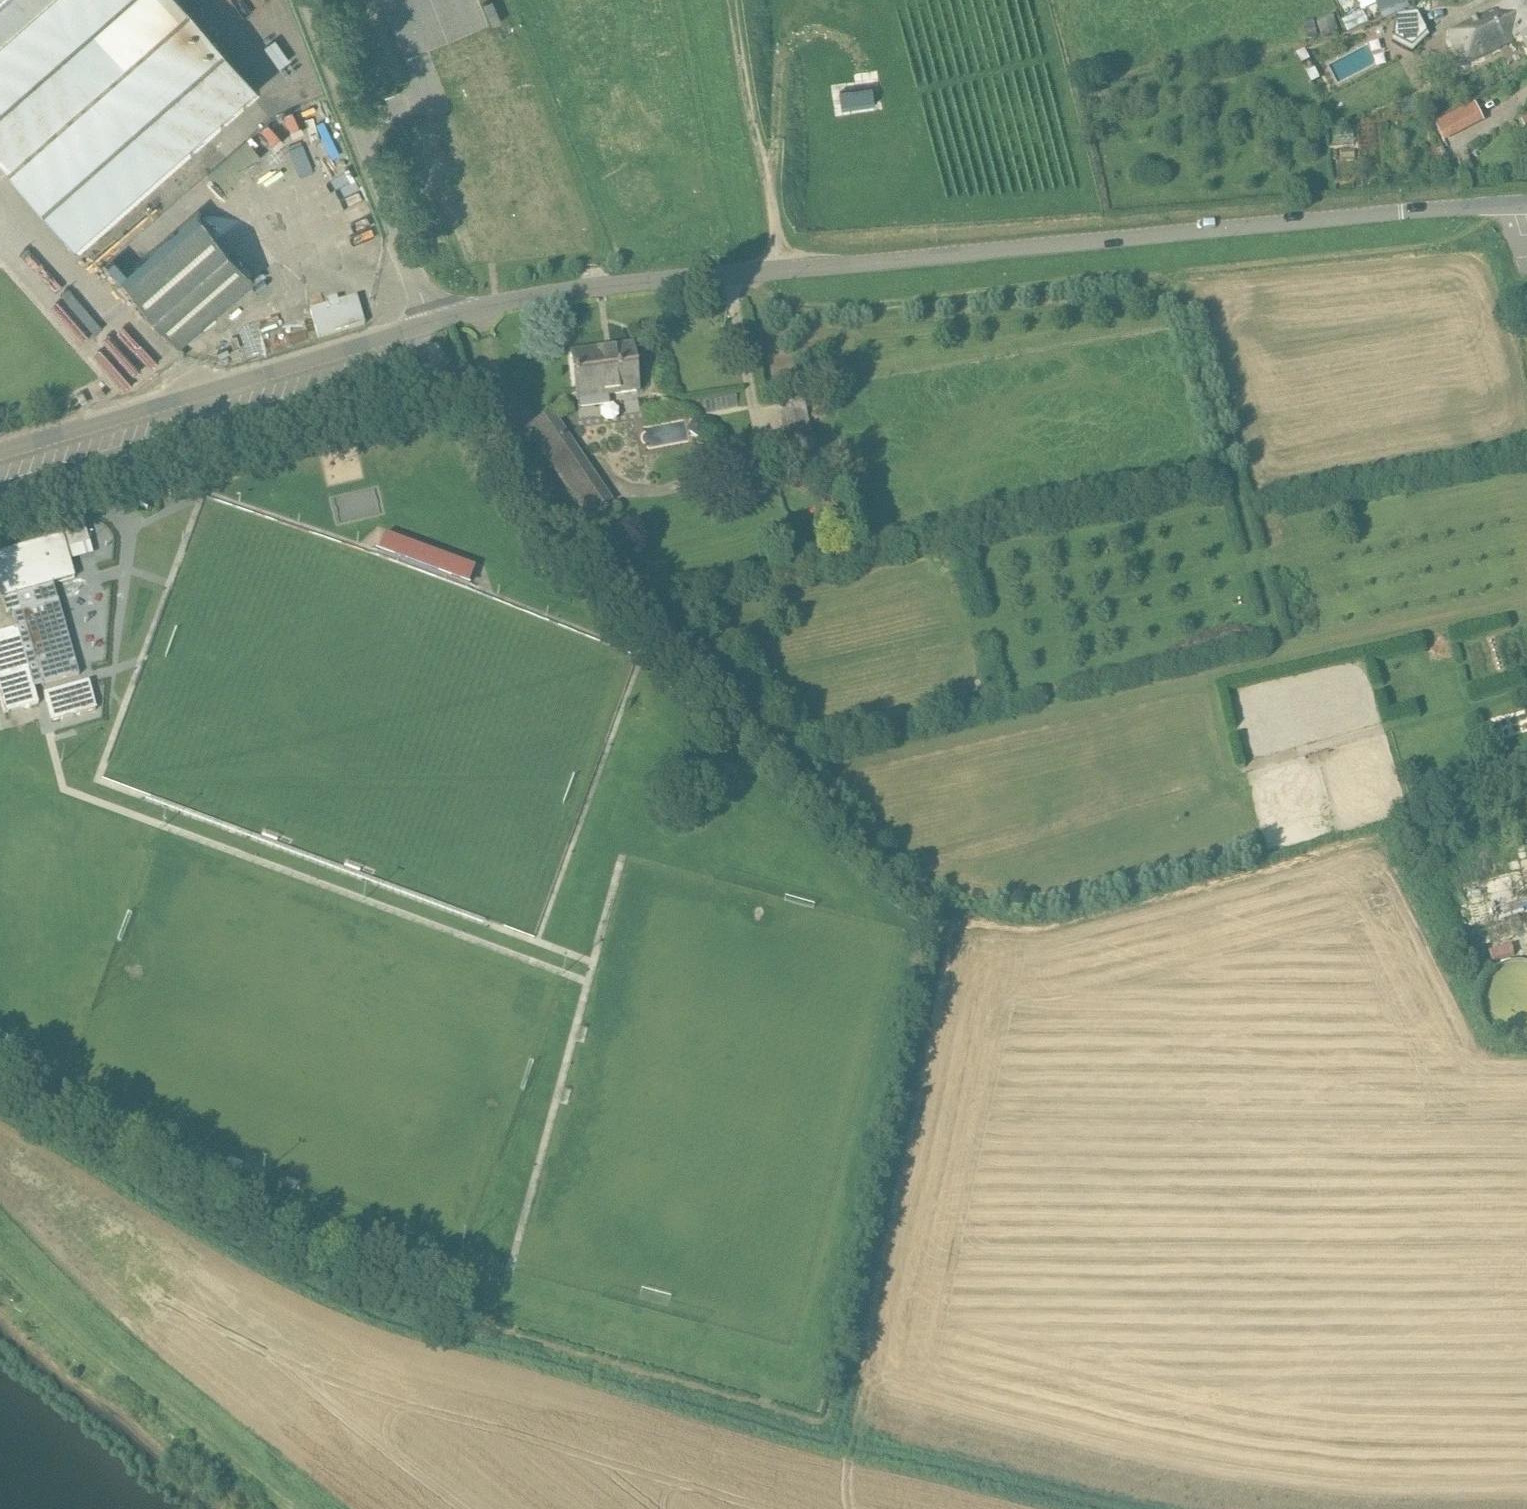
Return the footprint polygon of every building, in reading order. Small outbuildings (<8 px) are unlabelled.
[(78,246),(259,86),(182,0),(0,0),(0,157),(78,246)] [(1380,15),(1415,0),(1373,0),(1380,15)] [(1526,47),(1526,0),(1517,0),(1500,9),(1451,32),(1449,41),(1462,65),(1469,66),(1517,42),(1516,40),(1522,37),(1526,47)] [(1337,13),(1317,21),(1323,37),(1343,30),(1337,13)] [(1397,16),(1392,42),(1413,53),(1430,36),(1419,13),(1397,16)] [(1305,50),(1298,54),(1302,63),(1309,59),(1305,50)] [(1315,70),(1308,73),(1312,82),(1319,79),(1315,70)] [(841,109),(874,104),(872,87),(839,92),(841,109)] [(1444,142),(1484,122),(1475,103),(1434,123),(1444,142)] [(221,188),(261,158),(248,141),(208,170),(221,188)] [(201,217),(125,285),(179,345),(255,278),(201,217)] [(319,337),(365,323),(357,296),(311,310),(319,337)] [(632,345),(573,352),(578,398),(638,391),(632,345)] [(818,469),(805,397),(777,402),(790,474),(818,469)] [(613,501),(553,411),(526,429),(586,519),(613,501)] [(686,423),(648,428),(650,442),(688,438),(686,423)] [(80,503),(79,497),(69,500),(71,505),(80,503)] [(42,685),(79,675),(54,584),(75,578),(67,549),(89,542),(84,522),(60,529),(62,535),(0,553),(0,591),(7,616),(22,611),(26,626),(42,685)] [(470,581),(477,562),(385,529),(378,548),(470,581)] [(0,633),(0,698),(4,713),(39,704),(34,687),(42,685),(26,626),(17,628),(2,632),(0,633)] [(96,709),(89,681),(44,693),(51,721),(96,709)]
